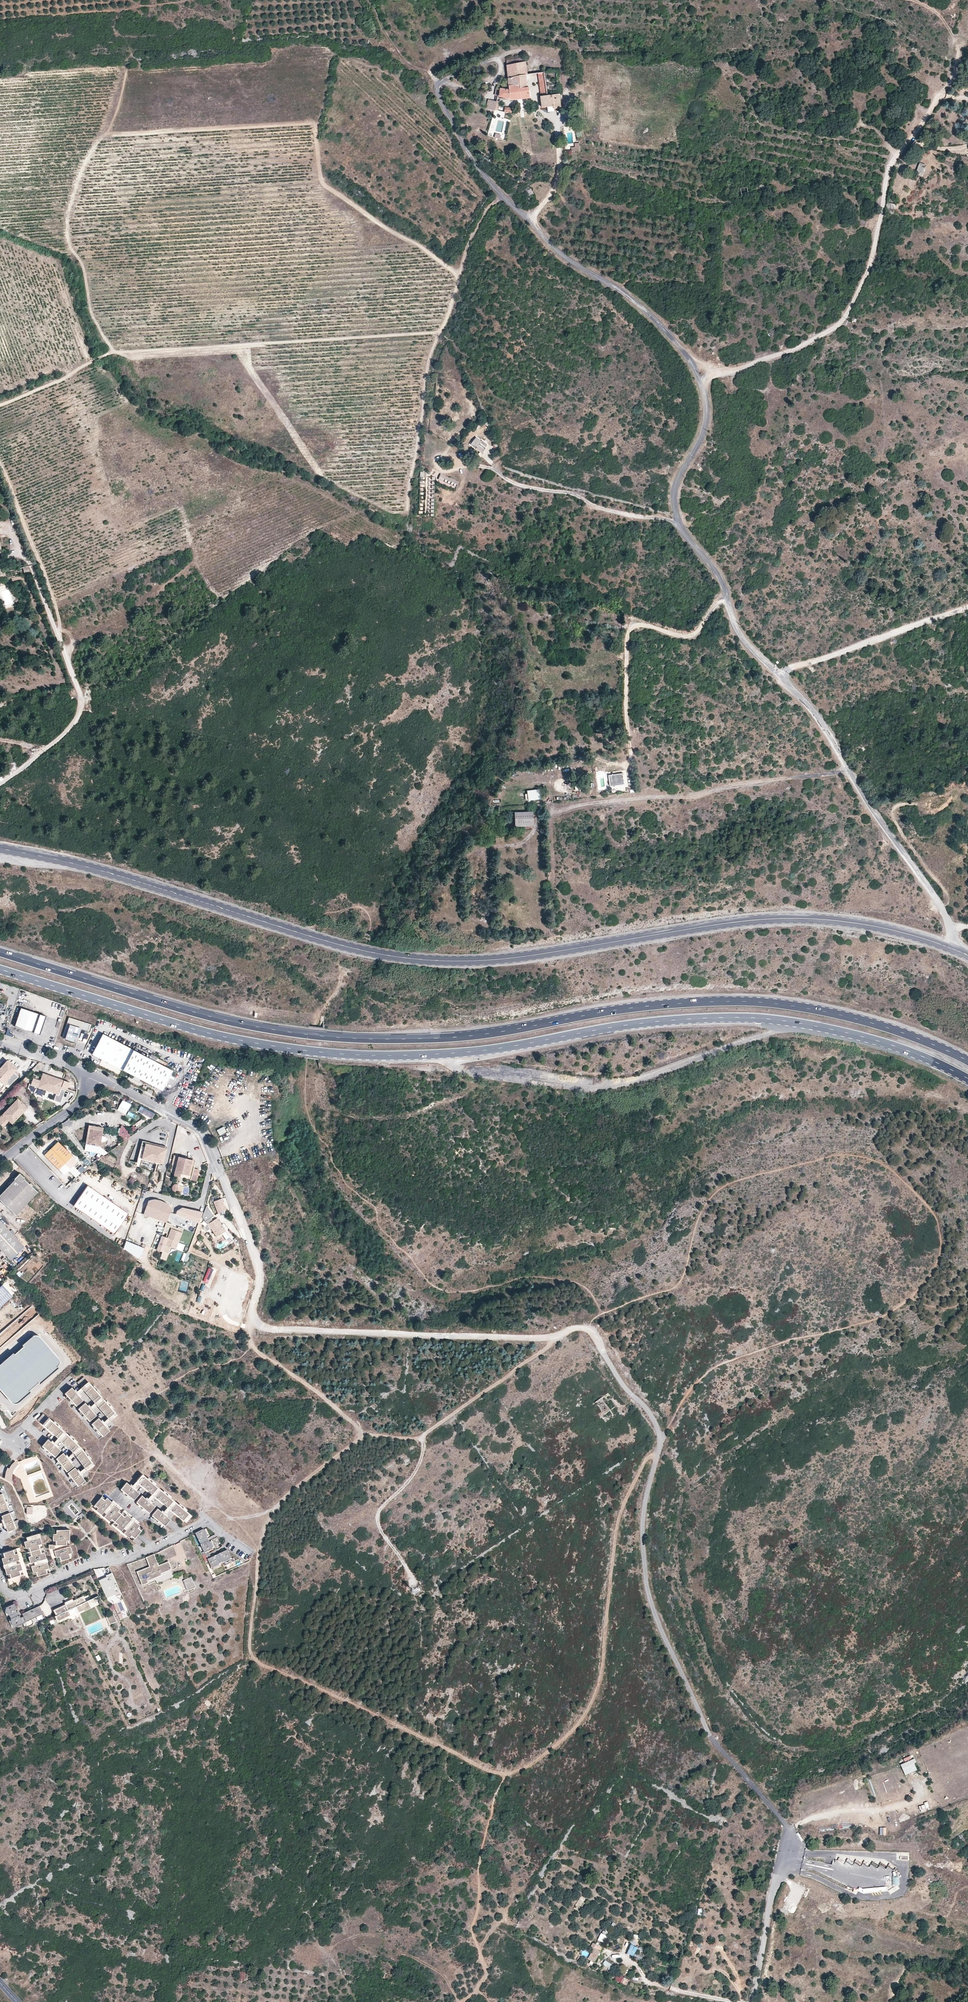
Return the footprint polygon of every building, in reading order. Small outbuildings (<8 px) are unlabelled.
[(509,85),(520,84),(520,76),(528,74),(525,57),(506,60),(509,85)] [(556,71),(538,73),(540,86),(558,84),(556,71)] [(529,74),(528,74),(520,76),(520,84),(521,88),(527,87),(527,80),(529,80),(529,74)] [(520,84),(509,85),(509,90),(510,98),(510,99),(530,97),(529,87),(527,87),(521,88),(520,84)] [(558,84),(540,86),(541,96),(559,94),(558,84)] [(496,88),(495,96),(510,98),(509,90),(496,88)] [(560,98),(559,94),(541,96),(540,96),(542,107),(547,107),(547,109),(548,112),(563,109),(562,106),(561,106),(560,98)] [(487,109),(495,111),(497,102),(488,100),(487,109)] [(927,134),(926,143),(931,143),(938,142),(937,138),(932,138),(932,134),(927,134)] [(920,162),(916,172),(923,174),(926,165),(920,162)] [(529,187),(526,189),(530,196),(534,194),(529,187)] [(471,445),(480,452),(482,454),(486,449),(480,444),(482,442),(477,438),(471,445)] [(458,485),(459,482),(441,474),(438,480),(442,481),(443,479),(458,485)] [(538,628),(540,634),(543,633),(549,632),(548,626),(538,628)] [(620,784),(619,772),(606,774),(608,785),(620,784)] [(538,799),(537,789),(525,790),(526,800),(538,799)] [(531,812),(514,812),(514,826),(532,825),(531,812)] [(36,1019),(38,1012),(21,1007),(15,1025),(34,1031),(38,1019),(36,1019)] [(78,1010),(75,1019),(82,1021),(84,1012),(78,1010)] [(46,1015),(38,1012),(36,1019),(38,1019),(34,1031),(40,1033),(46,1015)] [(89,1031),(91,1024),(82,1021),(75,1019),(69,1017),(62,1037),(76,1041),(81,1028),(89,1031)] [(123,1069),(133,1048),(103,1032),(92,1053),(123,1069)] [(133,1048),(123,1069),(138,1076),(136,1079),(143,1083),(145,1080),(163,1089),(173,1069),(133,1048)] [(16,1068),(6,1060),(0,1067),(0,1087),(16,1068)] [(245,1076),(253,1079),(256,1073),(248,1069),(245,1076)] [(67,1087),(69,1080),(42,1072),(40,1079),(33,1077),(30,1085),(56,1093),(54,1099),(61,1101),(65,1088),(65,1086),(67,1087)] [(15,1079),(11,1076),(4,1085),(7,1088),(15,1079)] [(0,1117),(0,1122),(5,1126),(9,1121),(12,1123),(27,1107),(18,1098),(0,1117)] [(116,1110),(125,1114),(130,1103),(121,1099),(116,1110)] [(261,1107),(264,1129),(271,1128),(269,1107),(261,1107)] [(104,1127),(89,1124),(87,1143),(101,1145),(104,1127)] [(122,1125),(116,1133),(124,1141),(131,1133),(122,1125)] [(223,1126),(216,1129),(219,1135),(226,1132),(223,1126)] [(262,1138),(266,1146),(273,1143),(269,1135),(262,1138)] [(147,1142),(147,1140),(143,1139),(139,1158),(164,1163),(168,1144),(163,1143),(163,1146),(147,1142)] [(77,1162),(58,1141),(44,1154),(63,1175),(77,1162)] [(228,1156),(232,1166),(258,1155),(256,1149),(233,1158),(232,1154),(228,1156)] [(266,1160),(276,1157),(274,1150),(264,1152),(266,1160)] [(195,1166),(196,1161),(190,1159),(190,1157),(180,1155),(176,1173),(192,1177),(198,1179),(200,1171),(194,1170),(195,1166)] [(20,1173),(14,1179),(15,1180),(0,1197),(0,1200),(16,1215),(38,1192),(25,1180),(25,1179),(20,1173)] [(128,1213),(87,1185),(73,1205),(114,1233),(128,1213)] [(147,1199),(143,1214),(165,1222),(170,1207),(168,1202),(159,1199),(154,1198),(147,1199)] [(226,1210),(222,1198),(214,1202),(218,1213),(226,1210)] [(177,1209),(176,1213),(198,1221),(201,1212),(182,1206),(177,1209)] [(26,1223),(31,1217),(24,1212),(20,1218),(26,1223)] [(217,1237),(226,1231),(217,1218),(208,1224),(217,1237)] [(20,1244),(0,1223),(0,1249),(7,1256),(20,1244)] [(167,1226),(163,1235),(168,1237),(172,1228),(167,1226)] [(182,1232),(172,1228),(168,1237),(163,1235),(158,1249),(164,1252),(167,1245),(176,1249),(182,1232)] [(140,1259),(147,1245),(143,1244),(142,1247),(127,1240),(125,1244),(124,1248),(138,1258),(140,1259)] [(24,1248),(20,1244),(7,1256),(11,1261),(24,1248)] [(12,1297),(1,1286),(0,1286),(0,1308),(12,1297)] [(14,1354),(0,1365),(0,1390),(12,1403),(14,1404),(17,1404),(19,1403),(31,1393),(29,1391),(39,1382),(40,1384),(59,1368),(58,1367),(59,1365),(60,1363),(60,1360),(58,1357),(40,1337),(38,1336),(36,1336),(34,1337),(23,1346),(24,1347),(15,1355),(14,1354)] [(90,1383),(84,1389),(95,1402),(102,1396),(90,1383)] [(72,1386),(66,1392),(77,1405),(83,1399),(72,1386)] [(104,1399),(97,1404),(109,1417),(115,1411),(104,1399)] [(86,1402),(79,1407),(90,1420),(97,1414),(86,1402)] [(99,1417),(92,1423),(104,1435),(110,1430),(99,1417)] [(51,1420),(46,1426),(58,1437),(64,1430),(51,1420)] [(67,1433),(61,1439),(73,1451),(79,1445),(67,1433)] [(48,1438),(43,1445),(56,1456),(61,1449),(48,1438)] [(82,1448),(75,1453),(86,1467),(93,1462),(82,1448)] [(64,1452),(57,1457),(68,1471),(75,1465),(64,1452)] [(7,1471),(5,1478),(14,1483),(12,1479),(12,1473),(10,1473),(11,1471),(11,1470),(12,1468),(13,1467),(15,1465),(16,1464),(17,1462),(16,1461),(15,1462),(14,1463),(12,1464),(11,1466),(10,1468),(8,1467),(7,1471)] [(76,1466),(69,1472),(79,1485),(86,1480),(76,1466)] [(144,1475),(138,1481),(151,1492),(157,1486),(144,1475)] [(125,1480),(120,1487),(133,1498),(139,1491),(125,1480)] [(159,1488),(154,1494),(167,1505),(172,1499),(159,1488)] [(0,1494),(0,1509),(1,1512),(9,1509),(3,1493),(0,1494)] [(141,1493),(135,1500),(149,1511),(154,1504),(141,1493)] [(97,1506),(95,1509),(101,1513),(111,1500),(106,1496),(104,1498),(100,1496),(94,1503),(97,1506)] [(175,1501),(169,1507),(182,1518),(188,1512),(175,1501)] [(114,1502),(103,1515),(109,1519),(111,1517),(117,1522),(115,1525),(120,1529),(131,1516),(126,1512),(124,1515),(117,1509),(119,1507),(114,1502)] [(157,1506),(151,1513),(164,1524),(170,1517),(157,1506)] [(10,1512),(2,1515),(10,1536),(19,1533),(10,1512)] [(134,1519),(123,1532),(129,1536),(131,1533),(134,1536),(141,1529),(137,1526),(139,1523),(134,1519)] [(204,1528),(195,1532),(199,1541),(207,1537),(204,1528)] [(70,1533),(54,1533),(54,1540),(57,1540),(58,1544),(67,1544),(67,1540),(71,1540),(70,1533)] [(41,1537),(25,1541),(27,1548),(30,1547),(33,1555),(30,1556),(32,1563),(47,1558),(45,1551),(42,1552),(40,1544),(43,1543),(41,1537)] [(209,1540),(200,1544),(211,1567),(231,1558),(227,1550),(210,1557),(208,1551),(212,1548),(209,1540)] [(72,1546),(56,1551),(58,1557),(61,1556),(62,1560),(72,1557),(70,1553),(74,1552),(72,1546)] [(14,1550),(5,1552),(6,1557),(3,1558),(5,1564),(21,1559),(19,1553),(15,1554),(14,1550)] [(151,1567),(138,1572),(144,1585),(149,1583),(149,1581),(163,1575),(162,1573),(172,1568),(169,1561),(156,1567),(154,1564),(158,1562),(154,1554),(146,1557),(151,1567)] [(48,1561),(33,1566),(34,1572),(38,1571),(39,1576),(48,1573),(47,1569),(50,1568),(48,1561)] [(22,1563),(6,1567),(8,1574),(11,1573),(12,1577),(22,1574),(20,1570),(24,1569),(22,1563)] [(106,1576),(107,1578),(99,1582),(107,1599),(115,1595),(116,1598),(122,1595),(112,1573),(106,1576)] [(191,1577),(184,1580),(188,1590),(195,1587),(191,1577)] [(83,1597),(55,1611),(57,1616),(56,1616),(58,1621),(70,1615),(68,1611),(76,1607),(79,1613),(91,1607),(88,1601),(86,1602),(83,1597)] [(14,1604),(6,1608),(9,1616),(18,1612),(14,1604)] [(26,1622),(43,1614),(40,1607),(23,1614),(24,1617),(26,1622)] [(19,1615),(11,1619),(15,1627),(26,1622),(24,1617),(21,1619),(19,1615)] [(905,1775),(917,1770),(914,1763),(916,1762),(914,1758),(900,1764),(905,1775)] [(892,1835),(901,1826),(898,1823),(890,1832),(892,1835)] [(800,1866),(806,1861),(803,1857),(796,1862),(800,1866)] [(597,1939),(603,1942),(606,1935),(601,1932),(597,1939)] [(630,1942),(635,1945),(639,1937),(634,1934),(630,1942)] [(691,1940),(687,1949),(691,1951),(695,1942),(691,1940)] [(602,1948),(596,1944),(594,1943),(592,1947),(594,1948),(588,1959),(594,1963),(602,1948)] [(627,1952),(634,1954),(636,1946),(630,1944),(627,1952)] [(616,1968),(606,1961),(603,1964),(613,1971),(616,1968)] [(623,1983),(625,1978),(618,1975),(616,1980),(623,1983)]
